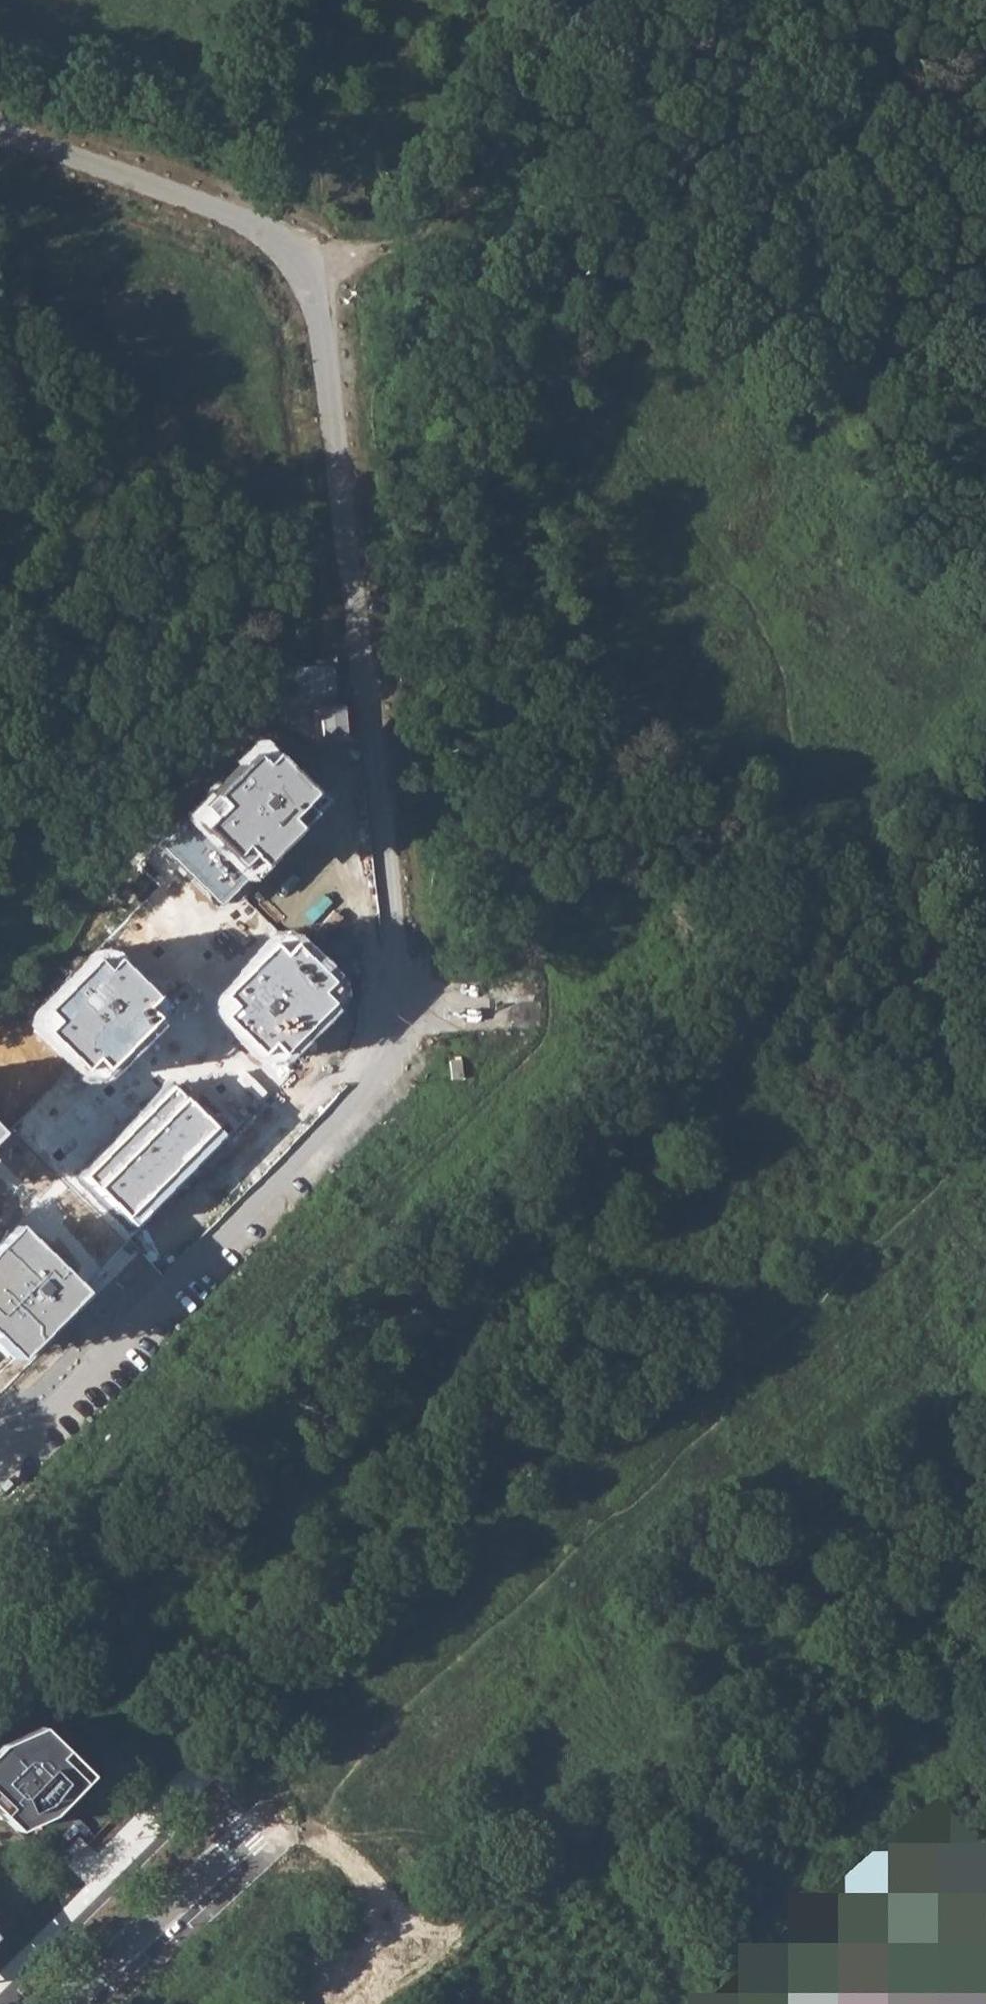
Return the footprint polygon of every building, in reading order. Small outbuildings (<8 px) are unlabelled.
[(150,840),(216,905),(321,799),(260,739),(249,739),(150,840)] [(264,1065),(274,1066),(284,1062),(340,1004),(343,995),(338,981),(294,938),(285,934),(274,933),(219,985),(212,992),(210,1002),(211,1012),(218,1021),(264,1065)] [(84,1082),(94,1082),(104,1078),(160,1021),(163,1011),(158,997),(114,955),(105,950),(94,950),(39,1001),(32,1009),(30,1019),(31,1029),(38,1037),(84,1082)] [(222,1134),(169,1083),(82,1172),(134,1223),(222,1134)] [(0,1133),(0,1158),(13,1145),(0,1133)] [(6,1226),(0,1233),(0,1352),(10,1361),(76,1291),(6,1226)] [(0,1734),(0,1823),(23,1844),(88,1776),(21,1712),(0,1734)]
